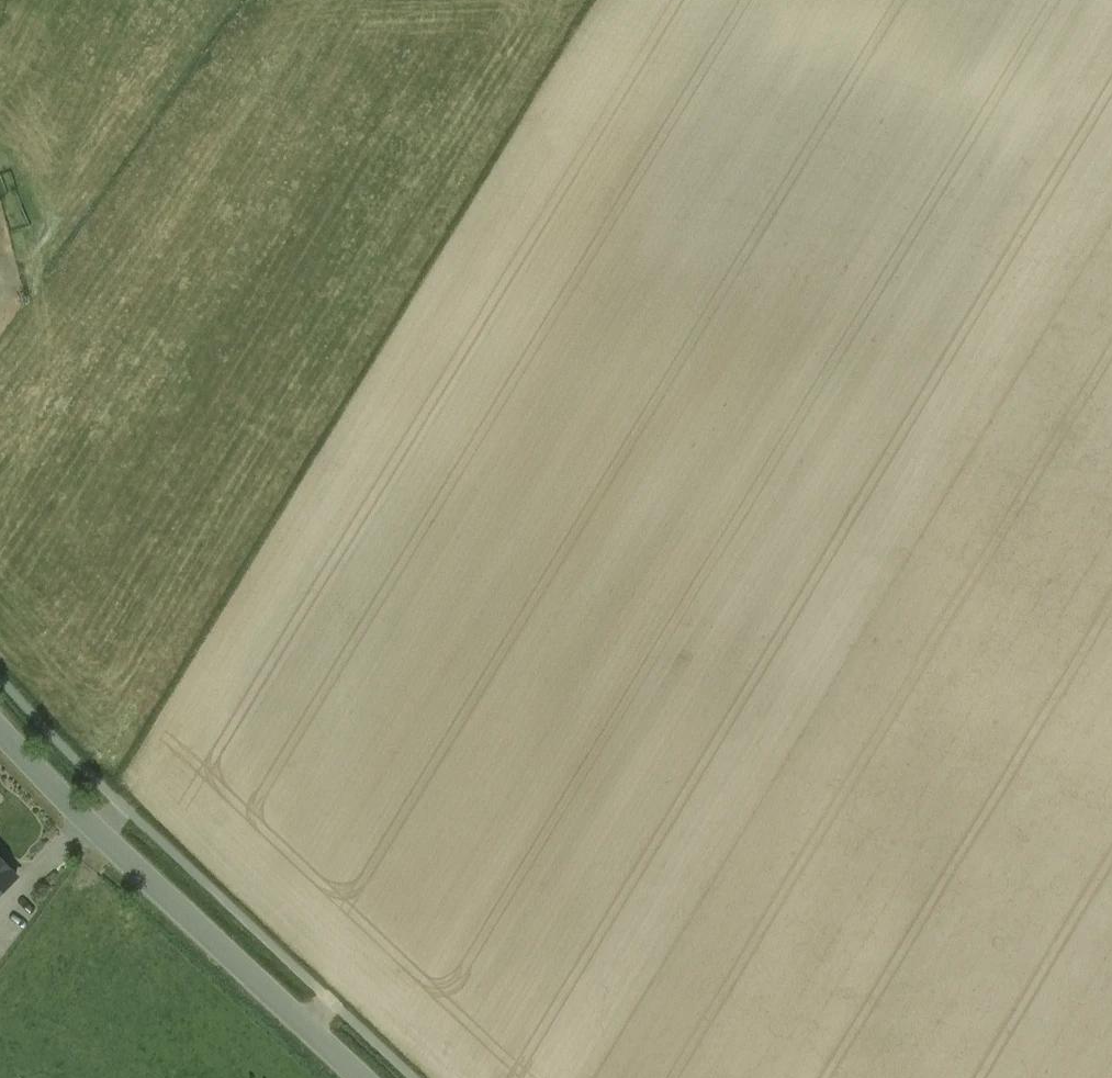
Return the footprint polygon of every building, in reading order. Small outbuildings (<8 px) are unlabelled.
[(14,877),(0,861),(0,891),(14,877)]
